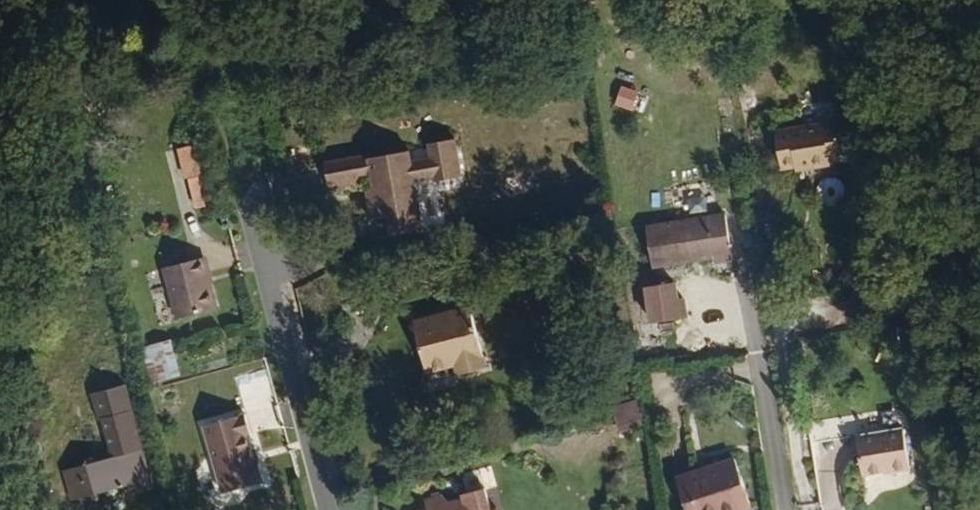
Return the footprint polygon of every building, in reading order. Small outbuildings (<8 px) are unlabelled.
[(638,91),(621,86),(614,106),(632,112),(638,91)] [(777,170),(792,169),(807,167),(809,172),(826,170),(826,164),(842,162),(841,158),(836,128),(836,125),(772,135),(777,170)] [(856,125),(836,128),(841,158),(860,155),(856,125)] [(369,182),(370,188),(371,200),(364,201),(366,219),(384,217),(387,234),(422,227),(413,182),(430,179),(432,181),(458,177),(451,140),(425,144),(428,157),(408,162),(406,150),(367,158),(366,155),(322,161),(326,188),(369,182)] [(203,142),(177,149),(185,178),(188,177),(210,172),(203,142)] [(218,202),(210,172),(188,177),(195,208),(218,202)] [(371,200),(370,188),(363,188),(364,201),(371,200)] [(0,216),(0,229),(18,223),(14,212),(0,216)] [(720,216),(644,228),(652,268),(710,260),(712,265),(729,263),(720,216)] [(161,269),(175,319),(213,308),(200,258),(161,269)] [(678,280),(642,286),(648,322),(688,315),(686,297),(681,298),(678,280)] [(468,302),(413,316),(429,371),(456,362),(459,371),(486,364),(468,302)] [(140,347),(149,385),(172,379),(162,342),(140,347)] [(112,460),(64,473),(72,502),(138,485),(139,491),(153,487),(126,390),(91,400),(98,425),(102,424),(112,460)] [(619,430),(647,420),(639,397),(610,407),(619,430)] [(205,428),(208,437),(248,426),(245,416),(205,428)] [(815,438),(849,435),(847,417),(813,420),(815,438)] [(248,426),(208,437),(225,495),(266,484),(260,464),(255,467),(250,453),(246,437),(250,436),(248,426)] [(903,431),(854,440),(860,480),(908,472),(903,431)] [(255,467),(260,464),(256,451),(250,453),(255,467)] [(736,469),(679,487),(687,509),(750,509),(736,469)] [(501,506),(496,507),(488,483),(462,489),(463,494),(453,496),(442,492),(425,499),(428,509),(503,509),(501,506)]
